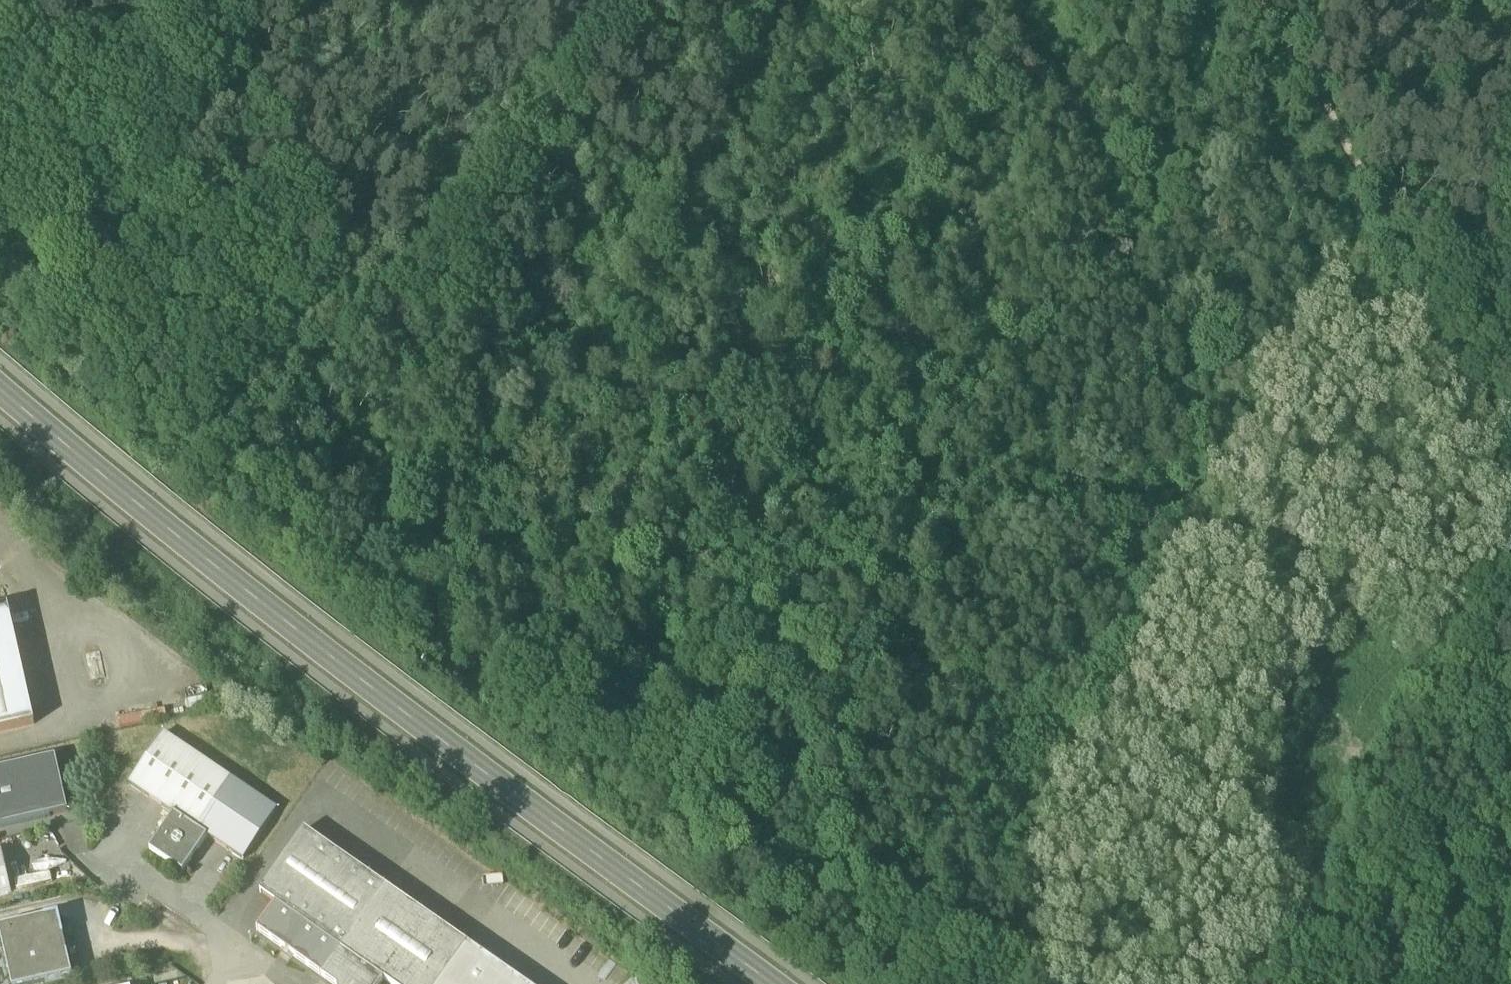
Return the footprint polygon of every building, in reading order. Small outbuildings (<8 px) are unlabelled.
[(35,728),(8,610),(0,612),(0,736),(35,728)] [(129,786),(174,815),(207,837),(243,861),(277,810),(164,735),(129,786)] [(68,815),(56,760),(0,773),(0,830),(68,815)] [(183,874),(207,837),(174,815),(150,851),(183,874)] [(260,894),(275,905),(341,951),(385,887),(304,830),(260,894)] [(11,895),(2,854),(0,855),(0,897),(11,895)] [(385,887),(341,951),(322,978),(331,983),(381,983),(383,980),(389,983),(439,983),(467,945),(385,887)] [(322,978),(341,951),(275,905),(256,932),(322,978)] [(72,978),(67,955),(70,954),(70,956),(76,954),(76,953),(74,953),(72,945),(65,946),(58,916),(0,929),(0,983),(43,983),(72,978)] [(467,945),(439,983),(524,983),(467,945)]
